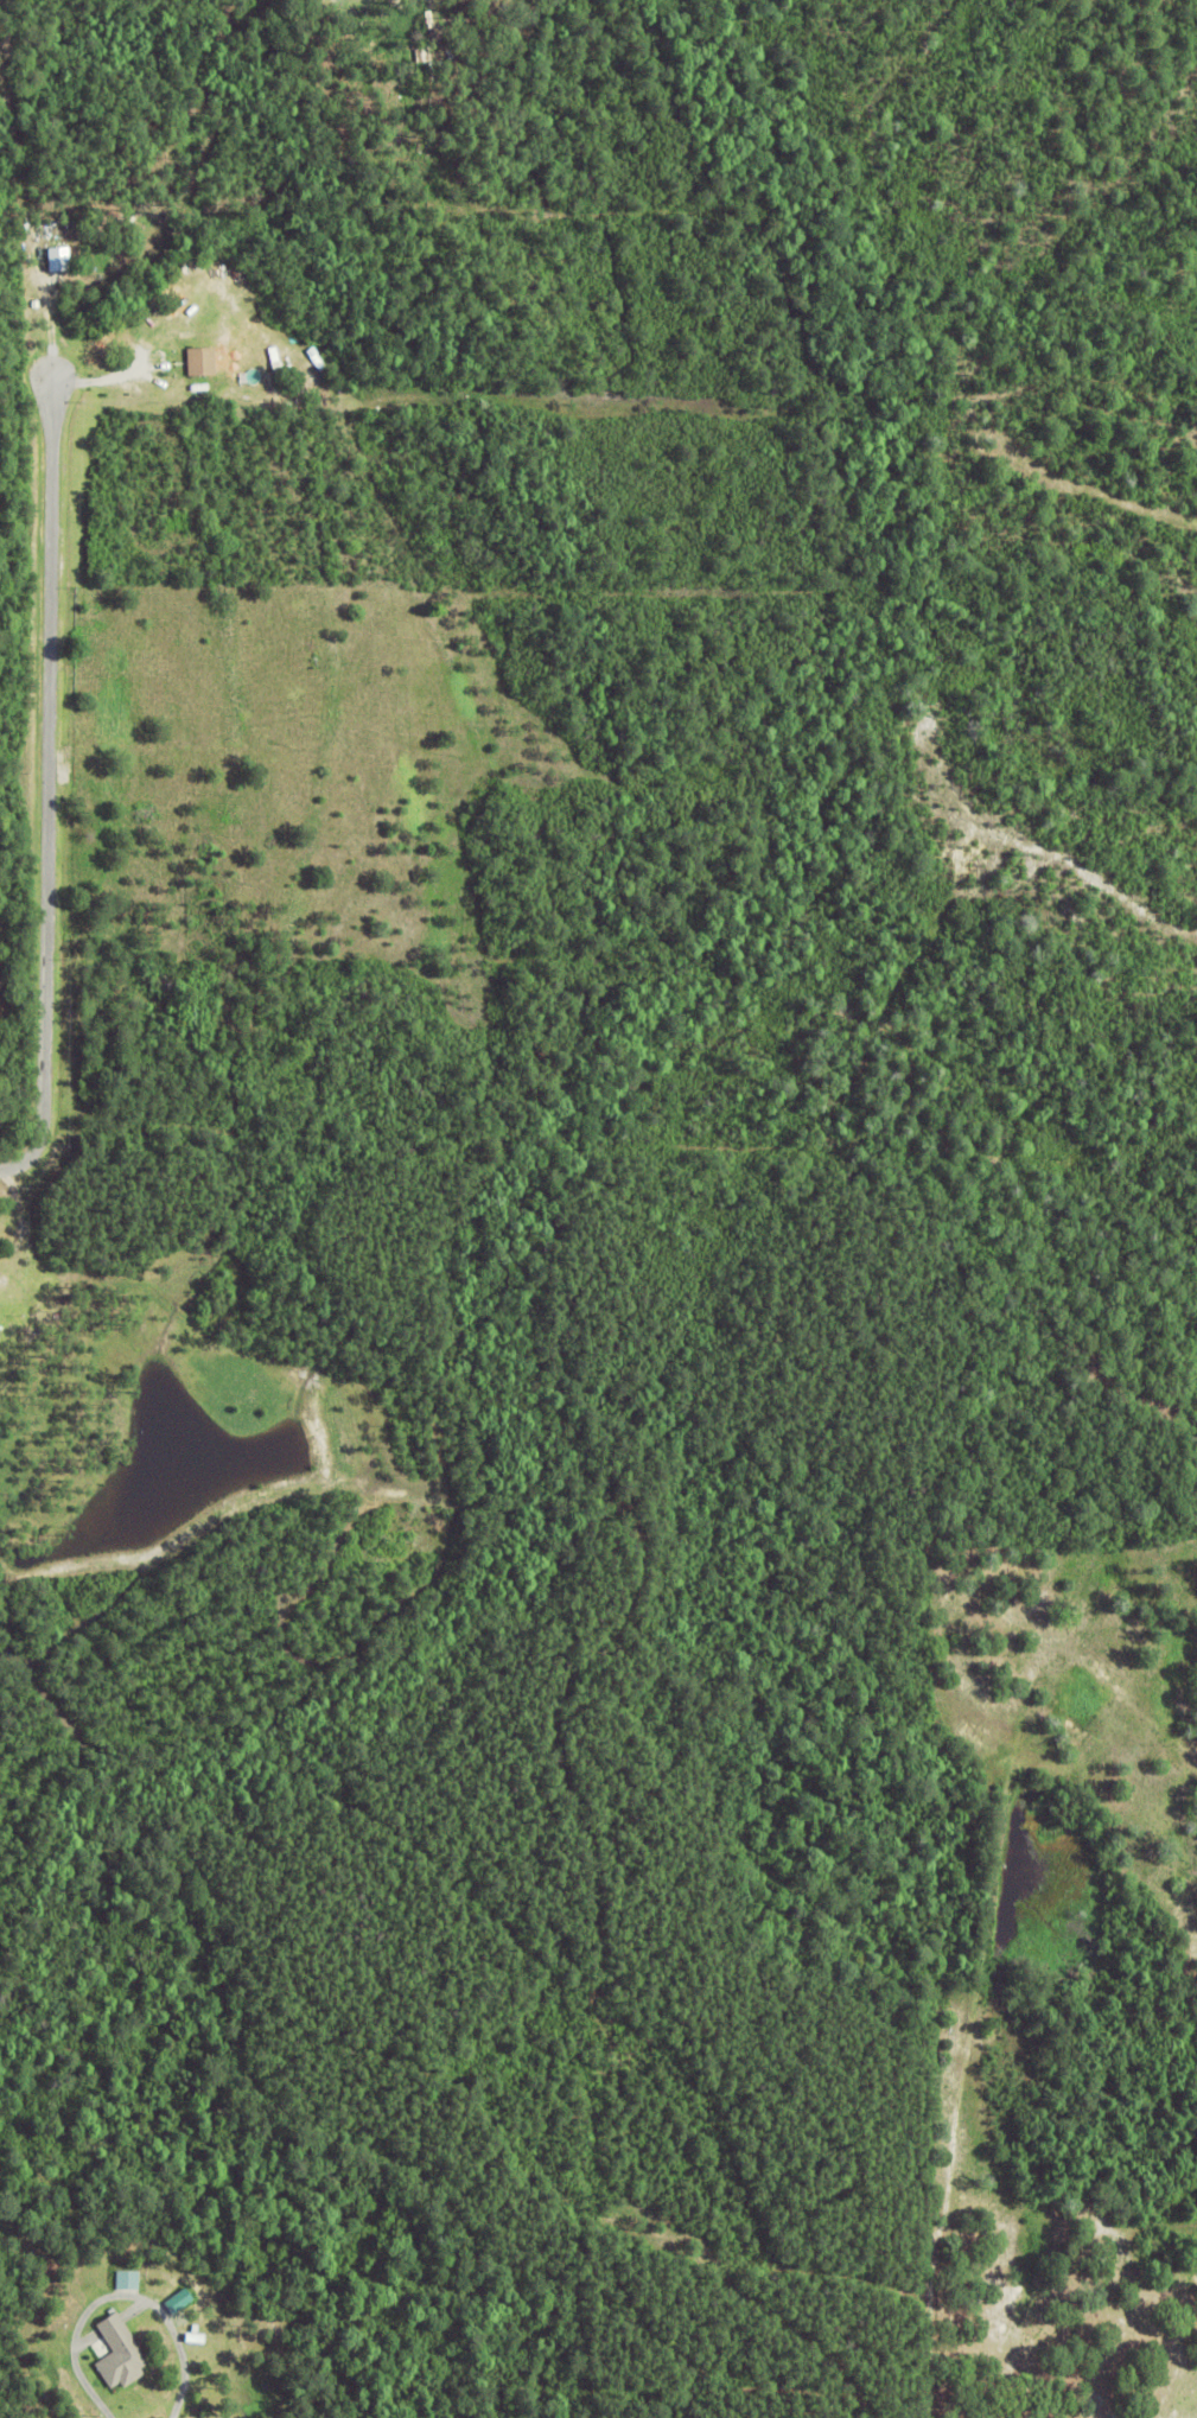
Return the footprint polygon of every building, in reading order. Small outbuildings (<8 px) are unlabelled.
[(64,246),(44,247),(45,270),(65,270),(64,246)] [(185,375),(212,374),(211,347),(183,348),(185,375)] [(135,2289),(136,2271),(113,2270),(113,2288),(135,2289)] [(107,2388),(117,2382),(120,2386),(141,2374),(137,2368),(146,2363),(113,2309),(91,2322),(109,2352),(91,2363),(107,2388)]
